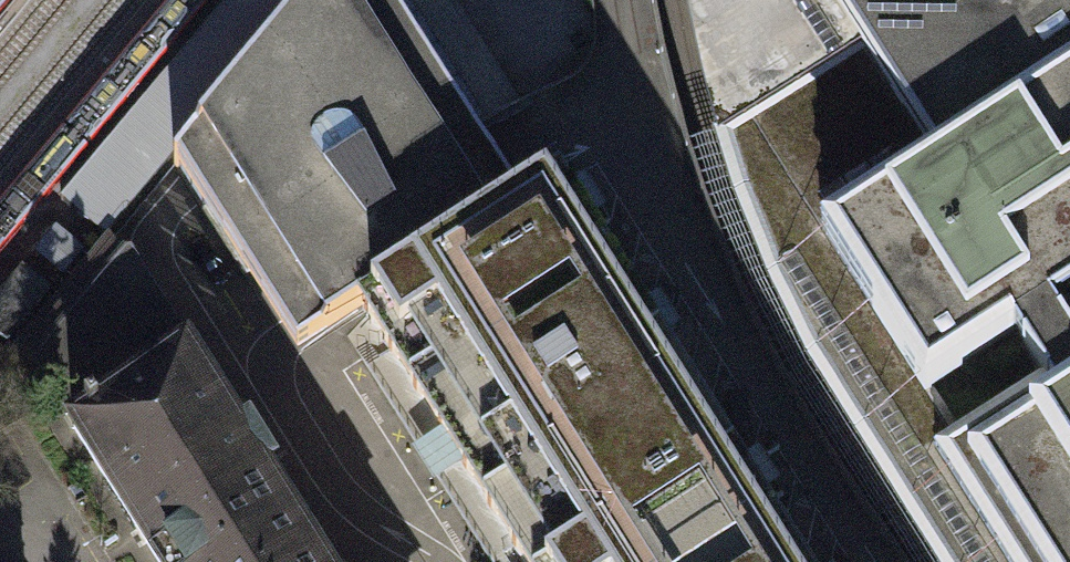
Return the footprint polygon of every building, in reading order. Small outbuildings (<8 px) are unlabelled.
[(104,236),(301,0),(226,0),(60,199),(104,236)] [(173,165),(244,275),(246,274),(269,309),(297,353),(364,310),(524,209),(523,207),(495,164),(391,0),(312,0),(173,165)] [(856,40),(830,0),(685,0),(690,30),(703,91),(714,130),(856,40)] [(856,40),(936,166),(824,237),(1031,561),(1069,561),(1069,0),(830,0),(856,40)] [(805,362),(932,561),(1031,561),(824,237),(936,166),(856,40),(714,130),(712,132),(727,183),(746,234),(759,266),(776,302),(805,362)] [(364,310),(525,561),(582,561),(729,469),(551,190),(523,207),(524,209),(364,310)] [(72,428),(186,355),(112,238),(13,356),(29,382),(37,372),(72,428)] [(22,265),(0,291),(0,335),(7,340),(50,288),(22,265)] [(314,558),(264,479),(275,471),(249,431),(239,437),(186,355),(72,428),(158,561),(308,561),(314,558)] [(582,561),(788,561),(729,469),(582,561)]
